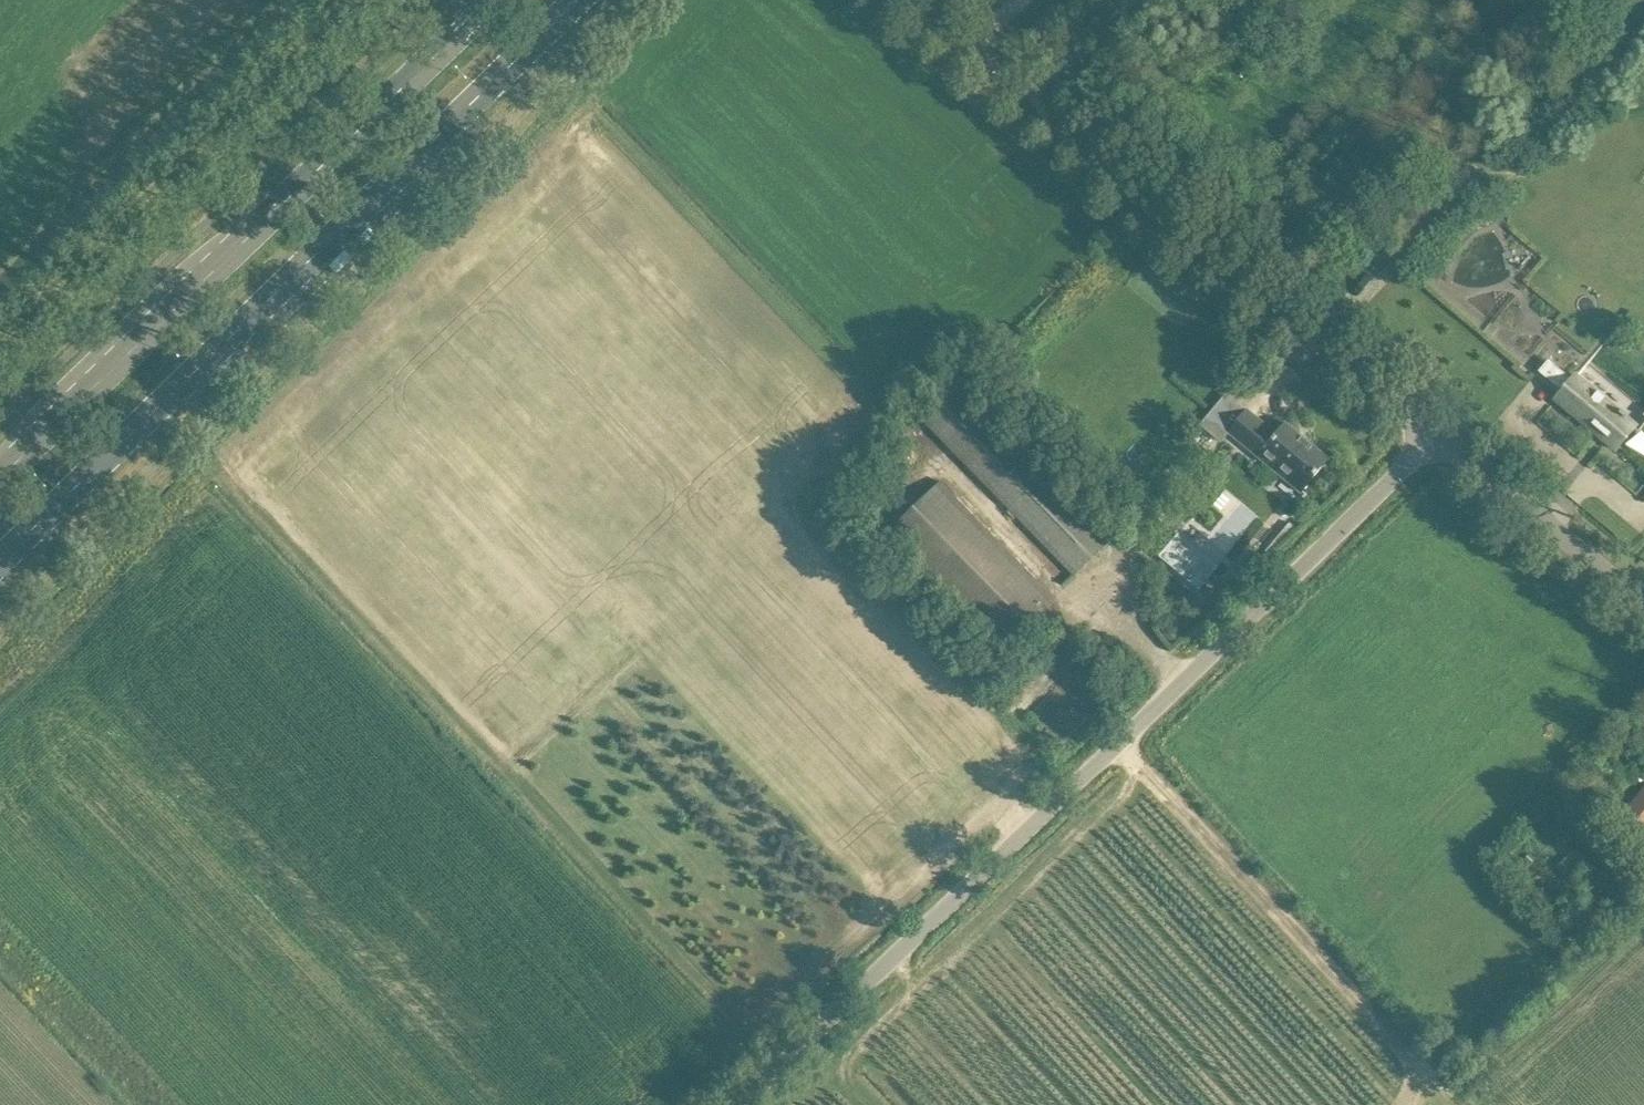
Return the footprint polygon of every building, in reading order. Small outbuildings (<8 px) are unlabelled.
[(1576,375),(1556,400),(1616,450),(1636,426),(1576,375)] [(957,385),(922,419),(1075,575),(1110,541),(957,385)] [(1226,394),(1200,425),(1217,439),(1243,408),(1226,394)] [(1248,410),(1233,427),(1229,432),(1273,469),(1276,465),(1305,489),(1329,459),(1286,424),(1277,434),(1248,410)] [(940,481),(886,533),(999,649),(1053,597),(940,481)] [(1290,522),(1266,551),(1271,556),(1298,530),(1290,522)] [(1179,535),(1160,558),(1199,590),(1218,568),(1179,535)] [(1642,792),(1622,817),(1643,835),(1643,790),(1642,792)]
